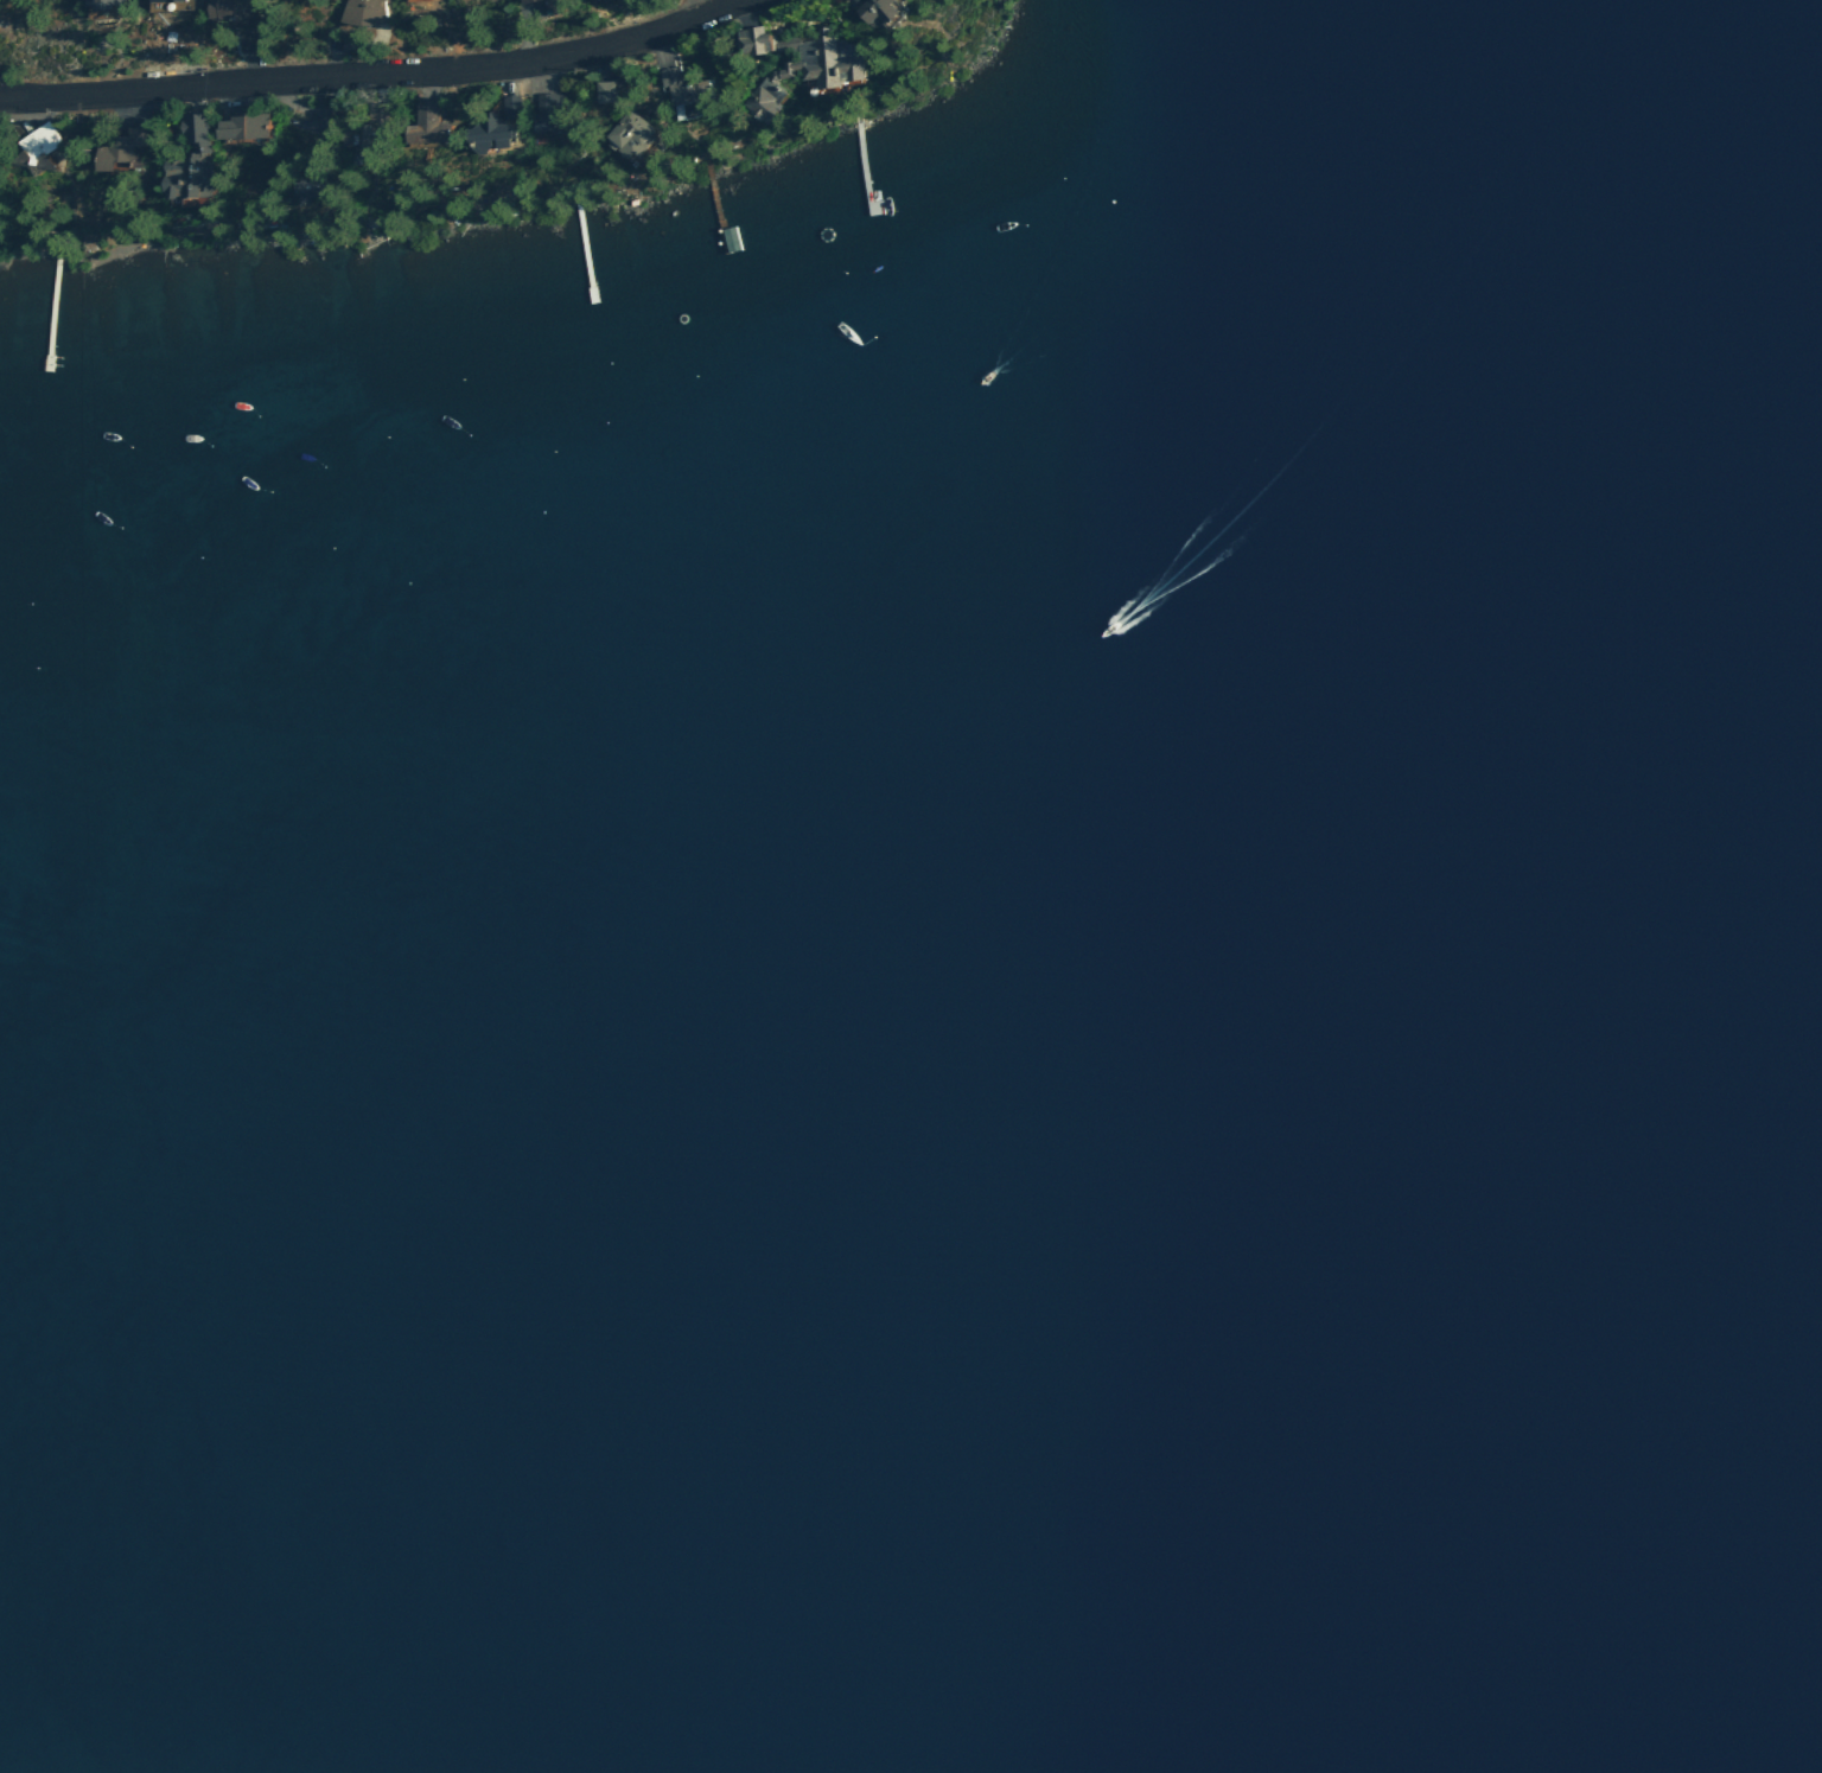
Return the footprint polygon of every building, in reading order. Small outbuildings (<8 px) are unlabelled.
[(95,11),(108,9),(108,12),(135,9),(134,0),(94,0),(95,11)] [(216,19),(264,17),(264,0),(215,0),(216,19)] [(379,27),(382,0),(351,0),(348,24),(379,27)] [(875,17),(880,25),(895,14),(887,4),(893,0),(851,0),(855,5),(849,10),(862,27),(875,17)] [(234,20),(216,19),(215,37),(233,38),(234,20)] [(829,26),(814,29),(813,40),(762,34),(760,26),(723,33),(726,47),(735,45),(738,59),(778,51),(798,53),(797,63),(783,61),(782,69),(771,72),(746,89),(744,104),(752,114),(753,120),(767,122),(781,112),(784,92),(776,82),(793,78),(794,70),(800,71),(802,79),(814,81),(816,90),(867,80),(865,69),(829,26)] [(532,136),(561,134),(559,94),(535,95),(536,115),(531,115),(532,136)] [(462,145),(461,125),(447,126),(445,101),(421,103),(423,147),(462,145)] [(228,123),(229,142),(276,140),(275,107),(236,108),(237,122),(228,123)] [(659,131),(623,110),(605,141),(642,162),(659,131)] [(506,138),(512,138),(513,124),(498,123),(498,114),(484,113),(482,154),(505,156),(506,138)] [(187,116),(189,145),(197,144),(197,156),(164,158),(167,200),(217,197),(215,154),(217,154),(215,115),(187,116)] [(107,173),(124,172),(124,164),(144,163),(144,147),(152,147),(152,129),(117,130),(118,150),(106,151),(107,173)] [(329,199),(330,176),(306,175),(305,197),(329,199)]
